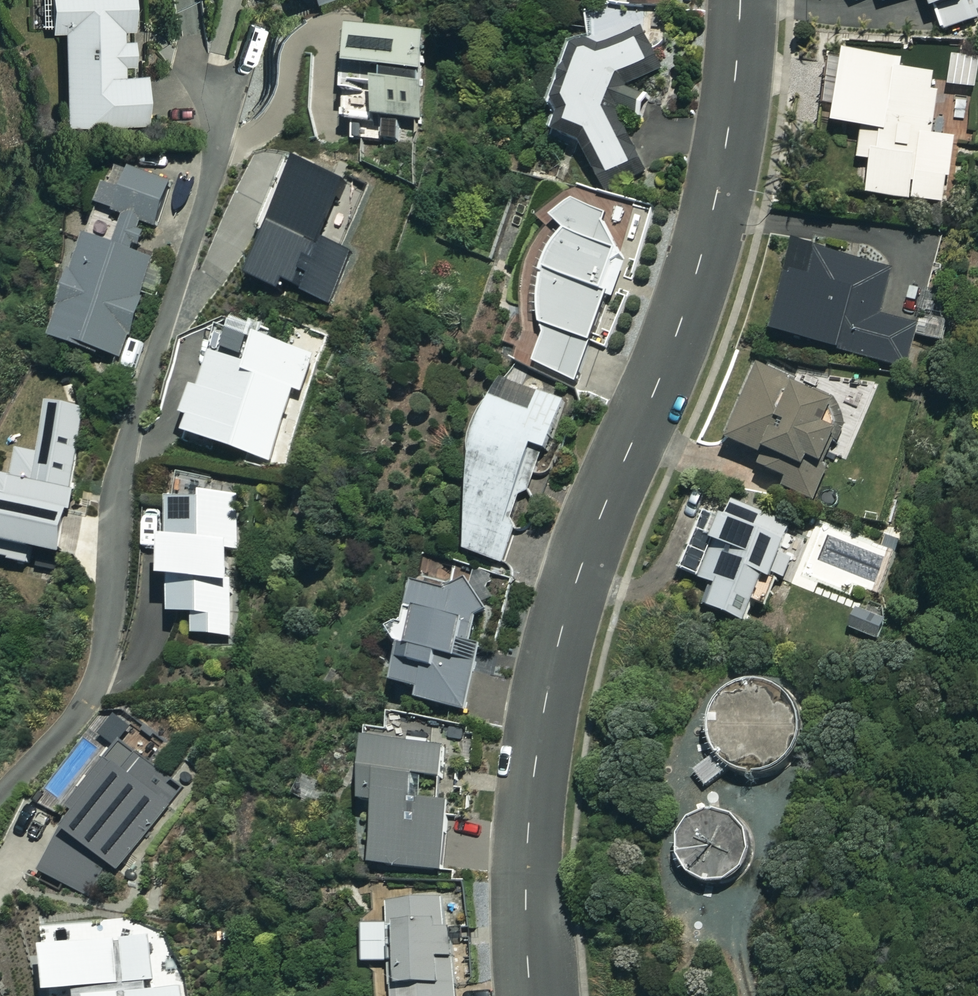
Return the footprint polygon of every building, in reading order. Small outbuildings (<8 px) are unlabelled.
[(138,0),(46,0),(47,31),(61,30),(63,124),(143,122),(142,74),(121,74),(121,63),(139,62),(138,0)] [(944,30),(977,18),(977,0),(933,0),(944,30)] [(426,32),(344,29),(339,120),(353,121),(352,141),(386,143),(387,119),(422,121),(426,32)] [(645,165),(624,131),(644,77),(660,69),(640,30),(601,49),(577,41),(547,134),(577,144),(605,189),(645,165)] [(901,60),(842,51),(831,124),(861,128),(857,159),(870,161),(866,193),(944,204),(953,139),(931,136),(939,75),(900,69),(901,60)] [(950,56),(947,86),(976,90),(977,72),(977,60),(950,56)] [(143,171),(110,168),(95,204),(154,228),(172,183),(143,171)] [(625,254),(613,251),(599,221),(602,211),(572,202),(556,212),(552,221),(561,224),(543,254),(536,281),(535,316),(536,322),(542,324),(529,365),(573,379),(601,291),(613,295),(625,254)] [(152,259),(82,238),(51,338),(121,360),(152,259)] [(888,269),(793,243),(769,329),(901,366),(913,324),(875,313),(888,269)] [(947,321),(920,313),(915,335),(942,342),(947,321)] [(832,394),(755,363),(724,439),(761,454),(756,466),(785,478),(782,487),(812,499),(824,470),(820,469),(836,429),(820,423),(832,394)] [(569,400),(493,376),(466,445),(464,551),(500,561),(511,524),(502,522),(525,446),(553,454),(569,400)] [(46,401),(36,452),(16,449),(10,481),(0,479),(0,558),(29,564),(32,548),(59,553),(86,408),(46,401)] [(239,494),(167,496),(167,515),(145,516),(146,547),(157,547),(158,577),(167,577),(168,613),(192,613),(192,636),(232,635),(229,550),(241,550),(239,494)] [(795,528),(725,501),(695,577),(715,585),(706,607),(745,622),(753,601),(765,606),(795,528)] [(415,689),(412,701),(467,714),(480,656),(494,659),(513,577),(423,556),(415,587),(411,586),(388,683),(415,689)] [(703,786),(726,769),(752,774),(775,766),(791,747),(796,723),(788,700),(769,684),(745,680),(722,688),(706,707),(701,722),(703,739),(711,755),(691,770),(703,786)] [(444,727),(391,724),(390,733),(363,731),(359,801),(374,802),(370,864),(440,869),(445,800),(439,800),(444,727)] [(185,789),(120,741),(71,807),(80,814),(41,866),(89,901),(114,867),(122,873),(185,789)] [(674,835),(672,848),(675,860),(681,871),(691,879),(709,883),(722,881),(733,874),(740,864),(745,846),(740,828),(731,818),(720,812),(708,811),(690,816),(680,824),(674,835)] [(386,895),(388,926),(362,927),(364,963),(375,962),(377,995),(452,995),(450,947),(442,948),(439,892),(386,895)] [(152,934),(96,938),(95,924),(38,929),(43,992),(83,988),(83,995),(185,995),(184,990),(157,992),(152,934)]
